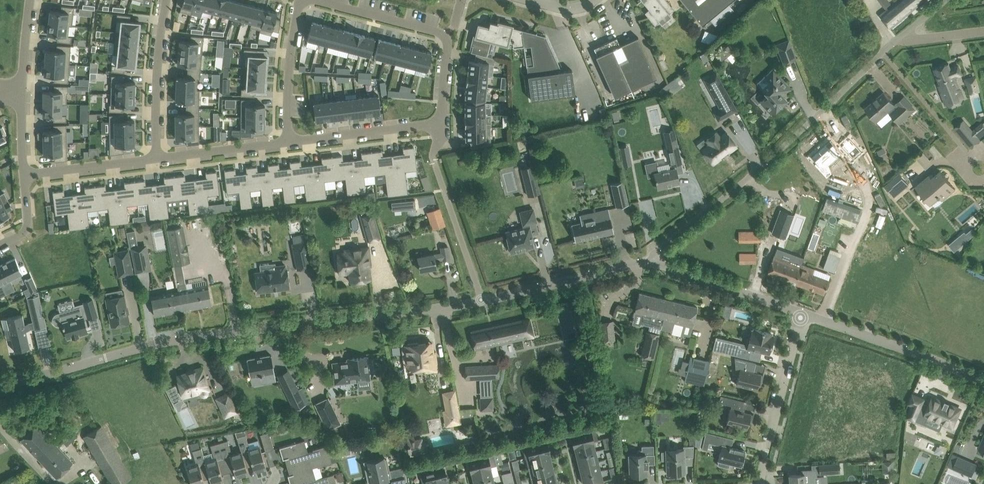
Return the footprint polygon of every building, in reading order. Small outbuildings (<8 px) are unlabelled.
[(176,5),(181,6),(180,11),(191,14),(195,0),(177,0),(176,5)] [(191,14),(192,14),(193,7),(203,10),(205,0),(195,0),(191,14)] [(203,10),(213,12),(216,0),(205,0),(203,10)] [(213,12),(223,15),(227,0),(216,0),(213,12)] [(223,15),(232,18),(237,2),(229,0),(227,0),(223,15)] [(649,9),(645,13),(655,25),(660,21),(661,23),(671,15),(669,13),(674,9),(666,0),(642,0),(649,9)] [(732,0),(682,0),(702,25),(732,0)] [(880,15),(891,29),(925,0),(898,0),(880,15)] [(237,2),(232,18),(242,20),(246,5),(237,2)] [(246,5),(242,20),(252,23),(256,7),(246,5)] [(50,11),(49,22),(72,25),(74,7),(61,6),(61,12),(50,11)] [(256,7),(252,23),(262,25),(260,32),(266,10),(256,7)] [(266,10),(260,32),(271,35),(272,30),(279,32),(281,20),(275,19),(277,13),(266,10)] [(115,32),(139,35),(140,23),(130,22),(130,16),(117,14),(117,21),(121,21),(120,32),(115,32)] [(49,22),(47,34),(58,36),(57,42),(71,43),(72,37),(68,36),(70,25),(72,26),(72,25),(49,22)] [(312,22),(307,39),(318,42),(322,24),(312,22)] [(471,44),(471,45),(473,45),(471,52),(482,55),(483,55),(487,56),(491,41),(507,45),(508,42),(513,43),(513,48),(524,46),(524,47),(531,46),(533,65),(527,66),(531,100),(533,100),(537,125),(581,116),(578,94),(575,94),(572,70),(562,71),(546,36),(511,27),(511,26),(497,22),(497,23),(495,23),(494,28),(478,24),(475,36),(474,36),(472,44),(471,44)] [(318,42),(328,45),(333,27),(322,24),(318,42)] [(328,45),(338,48),(343,30),(333,27),(328,45)] [(343,30),(338,48),(349,50),(354,32),(343,30)] [(115,32),(114,43),(138,45),(139,35),(115,32)] [(354,32),(349,50),(359,53),(364,35),(354,32)] [(375,38),(364,35),(359,53),(371,56),(375,38)] [(180,41),(178,53),(202,55),(204,37),(191,36),(191,42),(180,41)] [(620,45),(638,86),(656,78),(642,46),(638,37),(620,45)] [(638,86),(620,45),(617,38),(594,48),(597,55),(596,56),(614,97),(616,96),(625,92),(638,86)] [(385,60),(390,42),(379,39),(374,57),(385,60)] [(783,64),(797,59),(789,39),(776,45),(783,64)] [(395,63),(400,45),(390,42),(385,60),(395,63)] [(114,43),(113,54),(137,56),(138,45),(114,43)] [(46,50),(45,63),(70,65),(71,46),(57,45),(56,51),(46,50)] [(406,65),(410,47),(400,45),(395,63),(406,65)] [(728,46),(718,54),(727,65),(737,58),(728,46)] [(416,68),(421,50),(410,47),(406,65),(416,68)] [(244,49),(243,67),(267,69),(267,57),(257,56),(257,50),(244,49)] [(432,53),(421,50),(416,68),(427,71),(432,53)] [(178,53),(177,64),(188,65),(188,72),(201,73),(202,55),(178,53)] [(112,65),(111,71),(125,73),(125,67),(136,68),(137,56),(113,54),(118,54),(117,65),(112,65)] [(469,61),(468,73),(488,75),(489,64),(494,65),(495,59),(483,55),(482,55),(481,62),(469,61)] [(43,68),(42,74),(44,74),(44,75),(55,76),(55,82),(68,83),(70,65),(45,63),(45,68),(43,68)] [(959,89),(954,77),(956,77),(962,75),(958,65),(951,68),(949,64),(934,69),(940,85),(939,86),(946,105),(964,98),(960,89),(959,89)] [(243,67),(243,68),(245,68),(245,78),(266,79),(266,73),(267,69),(243,67)] [(791,88),(789,86),(773,69),(770,72),(772,74),(767,79),(769,82),(763,88),(761,87),(761,88),(768,95),(760,102),(771,114),(787,100),(784,96),(786,94),(787,93),(790,90),(792,89),(791,88)] [(176,78),(176,90),(200,91),(200,90),(197,90),(198,79),(200,79),(201,73),(188,72),(187,78),(176,78)] [(220,87),(220,73),(212,73),(212,86),(220,87)] [(466,80),(466,85),(486,87),(488,75),(468,73),(468,74),(466,74),(465,80),(466,80)] [(715,82),(708,86),(720,109),(723,113),(727,111),(729,114),(737,110),(716,73),(711,76),(715,82)] [(678,75),(665,85),(672,94),(685,84),(678,75)] [(111,94),(135,94),(135,82),(124,82),(124,76),(111,76),(111,94)] [(509,89),(509,77),(502,77),(501,89),(509,89)] [(242,89),(241,96),(254,96),(255,91),(265,91),(266,79),(245,78),(244,89),(242,89)] [(485,100),(486,94),(486,87),(466,85),(467,86),(465,97),(466,98),(466,103),(474,103),(475,98),(484,99),(485,100)] [(43,91),(43,103),(67,104),(67,93),(68,93),(68,86),(54,86),(54,92),(43,91)] [(176,90),(175,101),(186,102),(186,108),(199,108),(200,91),(176,90)] [(619,103),(634,97),(632,91),(616,98),(619,103)] [(865,109),(872,116),(876,122),(888,112),(899,124),(915,110),(910,104),(904,97),(897,103),(899,105),(897,108),(884,92),(865,109)] [(355,93),(345,95),(345,99),(347,117),(358,116),(356,98),(355,93)] [(110,105),(109,111),(123,112),(123,106),(134,106),(135,94),(111,94),(111,105),(110,105)] [(378,95),(367,96),(369,115),(381,113),(378,95)] [(367,96),(356,98),(358,116),(369,115),(367,96)] [(465,115),(485,115),(485,107),(491,107),(491,103),(488,103),(485,102),(485,100),(484,99),(475,98),(474,103),(466,103),(465,103),(465,115)] [(236,107),(235,99),(225,99),(226,107),(236,107)] [(241,99),(241,117),(265,118),(265,106),(254,106),(254,100),(241,99)] [(345,99),(335,100),(337,119),(347,117),(345,99)] [(335,100),(324,102),(326,120),(337,119),(335,100)] [(324,102),(313,103),(315,121),(326,120),(324,102)] [(43,103),(43,115),(54,116),(54,122),(67,122),(67,115),(62,115),(62,104),(67,104),(43,103)] [(89,122),(88,104),(80,104),(81,122),(89,122)] [(186,114),(175,115),(175,127),(199,126),(199,108),(186,108),(186,114)] [(123,115),(109,115),(110,134),(134,133),(134,121),(123,121),(123,115)] [(492,127),(492,123),(491,115),(485,115),(465,115),(465,128),(490,127),(492,127)] [(241,117),(241,138),(254,137),(254,129),(265,129),(265,118),(241,117)] [(955,128),(972,148),(981,141),(979,139),(982,136),(976,128),(973,131),(963,120),(955,128)] [(54,131),(43,131),(43,143),(67,143),(66,125),(54,125),(54,131)] [(199,126),(175,127),(176,138),(186,138),(187,145),(199,144),(199,126)] [(490,127),(465,128),(466,130),(464,130),(464,136),(466,136),(466,140),(473,140),(473,147),(471,148),(472,148),(491,144),(490,127)] [(657,161),(645,164),(648,177),(655,176),(658,189),(667,187),(666,185),(679,183),(677,172),(683,171),(683,173),(684,172),(681,163),(678,147),(673,128),(673,131),(664,133),(668,150),(671,161),(671,165),(669,165),(670,168),(659,171),(658,165),(657,161)] [(240,129),(232,130),(232,138),(240,138),(240,129)] [(737,146),(726,132),(721,135),(718,131),(708,139),(711,144),(703,150),(703,149),(702,150),(705,154),(704,154),(709,160),(710,160),(713,164),(737,146)] [(134,133),(110,134),(110,155),(124,153),(124,146),(135,146),(134,133)] [(847,137),(839,145),(850,157),(858,150),(847,137)] [(828,139),(809,157),(814,162),(812,164),(825,178),(830,173),(827,165),(840,152),(828,139)] [(67,143),(43,143),(44,155),(55,155),(55,162),(68,160),(67,143)] [(393,157),(397,195),(408,194),(405,171),(417,170),(414,147),(403,149),(404,156),(403,156),(399,156),(397,157),(397,156),(393,157)] [(887,156),(883,148),(876,151),(880,160),(887,156)] [(393,157),(390,157),(389,157),(384,158),(383,158),(382,151),(372,153),(375,175),(385,174),(388,196),(397,195),(393,157)] [(629,152),(621,154),(624,166),(632,164),(629,152)] [(353,162),(357,194),(366,193),(364,176),(375,175),(372,153),(361,154),(362,161),(361,161),(360,161),(355,162),(353,162)] [(925,155),(921,159),(926,164),(930,161),(925,155)] [(332,158),(335,180),(345,179),(347,195),(357,194),(353,162),(351,162),(348,163),(345,163),(343,163),(342,156),(332,158)] [(335,180),(332,158),(322,159),(323,166),(321,166),(316,167),(315,167),(313,167),(317,199),(327,198),(325,181),(335,180)] [(290,163),(295,202),(296,202),(294,185),(304,184),(306,200),(317,199),(313,167),(309,167),(308,167),(303,168),(302,168),(301,161),(290,163)] [(269,165),(273,204),(274,204),(272,188),(283,187),(285,203),(295,202),(290,163),(291,170),(290,170),(289,170),(287,170),(284,170),(281,171),(280,171),(279,164),(269,165)] [(533,166),(527,167),(527,164),(522,165),(522,168),(521,169),(528,196),(540,193),(539,189),(535,173),(533,166)] [(247,168),(252,207),(250,191),(261,189),(263,206),(273,204),(269,165),(268,165),(269,172),(268,172),(266,173),(265,173),(262,173),(261,173),(259,174),(259,173),(258,174),(257,167),(247,168)] [(247,168),(246,168),(247,175),(246,175),(243,176),(243,175),(241,176),(238,176),(236,176),(235,170),(224,171),(227,193),(239,192),(241,208),(252,207),(247,168)] [(207,180),(195,181),(199,213),(210,212),(208,196),(219,194),(219,195),(220,195),(220,193),(219,193),(217,173),(217,171),(216,172),(207,173),(206,173),(206,174),(207,180)] [(947,184),(949,182),(940,171),(932,178),(928,174),(914,186),(929,204),(938,196),(943,201),(954,192),(947,184)] [(885,185),(895,196),(909,184),(899,173),(885,185)] [(199,213),(195,181),(186,182),(185,181),(185,177),(185,175),(184,176),(175,177),(174,177),(177,200),(188,198),(190,215),(199,213)] [(177,200),(174,177),(165,178),(164,178),(164,179),(165,185),(155,186),(159,218),(169,217),(167,201),(177,200)] [(159,218),(155,186),(146,187),(145,182),(145,180),(144,181),(135,182),(138,204),(148,203),(150,219),(159,218)] [(617,207),(628,205),(623,181),(611,184),(617,207)] [(138,204),(135,182),(134,182),(125,183),(124,183),(124,184),(125,184),(125,190),(116,191),(120,223),(129,222),(127,206),(138,204)] [(120,223),(116,191),(106,192),(106,187),(106,185),(105,185),(105,186),(96,187),(95,187),(98,209),(108,208),(110,224),(120,223)] [(98,209),(95,187),(86,188),(85,188),(85,189),(86,195),(76,196),(80,228),(90,227),(88,211),(98,209)] [(80,228),(76,196),(65,198),(64,192),(64,190),(63,191),(54,192),(53,192),(53,193),(56,214),(55,214),(56,215),(57,215),(68,213),(70,229),(80,228)] [(375,192),(368,193),(371,201),(376,200),(375,192)] [(0,195),(0,220),(2,219),(2,221),(9,218),(8,216),(10,215),(7,211),(13,208),(9,201),(4,193),(0,195)] [(827,198),(823,210),(857,222),(861,210),(827,198)] [(431,211),(431,213),(436,228),(445,225),(439,208),(431,211)] [(529,223),(536,222),(533,209),(520,212),(524,228),(506,232),(507,235),(509,243),(507,245),(508,249),(510,250),(511,253),(523,250),(528,249),(527,248),(533,246),(532,242),(534,242),(529,223)] [(614,232),(609,209),(580,215),(581,222),(571,225),(575,241),(614,232)] [(381,238),(373,210),(359,214),(367,242),(381,238)] [(793,218),(794,215),(780,210),(772,233),(785,238),(790,224),(794,225),(796,219),(793,218)] [(187,245),(185,246),(181,227),(167,230),(174,265),(175,265),(182,264),(184,264),(190,262),(189,254),(187,245)] [(966,234),(965,235),(969,239),(973,236),(975,232),(972,229),(966,234)] [(739,242),(761,242),(761,232),(739,232),(739,242)] [(305,234),(292,236),(293,243),(292,244),(297,269),(297,270),(311,267),(306,241),(305,234)] [(147,245),(140,246),(130,248),(136,274),(152,271),(148,253),(147,245)] [(371,265),(371,261),(369,246),(353,248),(346,249),(344,249),(345,250),(345,253),(337,254),(339,275),(349,273),(350,282),(352,281),(352,282),(360,281),(371,279),(370,267),(371,267),(371,265)] [(443,260),(450,259),(448,246),(441,248),(442,253),(434,254),(418,257),(418,261),(420,271),(422,270),(422,271),(427,270),(427,269),(436,268),(435,260),(443,259),(443,260)] [(134,275),(129,250),(113,252),(118,278),(134,275)] [(739,254),(739,262),(756,263),(756,254),(739,254)] [(771,264),(767,273),(795,283),(823,294),(827,284),(828,280),(829,279),(813,274),(814,269),(802,265),(774,254),(771,264)] [(6,294),(3,286),(11,282),(10,280),(23,274),(15,258),(0,265),(0,281),(6,294)] [(287,268),(286,268),(285,264),(275,265),(275,270),(263,271),(255,272),(256,282),(258,292),(289,288),(288,278),(287,271),(287,268)] [(29,287),(32,294),(38,290),(31,276),(23,280),(27,287),(29,287)] [(187,290),(186,284),(177,285),(178,291),(151,297),(153,306),(155,315),(183,310),(212,304),(210,295),(208,286),(197,288),(187,290)] [(35,329),(47,327),(38,291),(39,295),(27,298),(33,322),(25,324),(22,314),(7,318),(14,351),(15,351),(14,346),(28,343),(30,347),(26,330),(34,328),(35,329)] [(690,336),(694,317),(697,307),(682,304),(668,300),(654,297),(639,293),(636,303),(635,309),(634,311),(643,314),(641,324),(646,325),(650,326),(648,332),(646,331),(641,356),(654,359),(660,334),(659,334),(661,329),(672,331),(672,334),(680,336),(681,334),(690,336)] [(121,324),(129,322),(124,295),(106,298),(109,310),(110,316),(112,326),(115,325),(116,326),(120,325),(121,324)] [(89,319),(97,316),(92,299),(84,302),(85,305),(56,314),(54,315),(53,316),(52,317),(52,319),(52,320),(52,322),(53,323),(54,324),(55,325),(56,326),(58,326),(59,326),(63,325),(63,327),(65,327),(66,332),(68,338),(72,336),(73,338),(79,336),(78,335),(83,334),(82,330),(86,328),(85,326),(86,326),(84,322),(83,319),(88,318),(89,319)] [(475,349),(484,347),(533,337),(529,318),(471,331),(475,349)] [(613,339),(611,321),(599,322),(601,340),(613,339)] [(715,340),(713,350),(722,352),(726,353),(749,358),(751,349),(762,351),(763,351),(763,350),(766,351),(766,352),(769,353),(770,348),(772,348),(774,341),(772,341),(773,336),(771,335),(771,333),(754,329),(754,331),(752,330),(748,330),(745,343),(716,336),(715,340)] [(426,343),(418,344),(418,342),(408,343),(408,345),(405,346),(408,369),(426,367),(426,371),(437,370),(436,360),(435,354),(434,354),(433,349),(432,342),(426,343)] [(717,365),(719,355),(712,354),(710,361),(710,363),(717,365)] [(272,355),(247,359),(250,377),(260,375),(260,376),(262,376),(263,383),(276,381),(272,355)] [(710,363),(710,361),(690,356),(689,362),(686,376),(684,382),(704,387),(710,363)] [(370,363),(368,363),(367,357),(352,358),(349,359),(348,359),(348,361),(333,363),(335,384),(344,382),(344,381),(350,380),(350,382),(357,381),(358,390),(371,388),(370,380),(369,372),(371,371),(372,370),(373,368),(373,366),(372,364),(370,363)] [(761,383),(763,375),(753,372),(756,362),(735,358),(736,376),(737,376),(737,375),(738,375),(736,384),(757,389),(759,382),(761,382),(761,383)] [(466,379),(476,379),(499,378),(498,365),(465,366),(466,379)] [(209,389),(202,367),(193,370),(189,371),(188,371),(188,373),(178,376),(180,385),(176,386),(176,384),(166,389),(172,401),(182,397),(181,395),(183,395),(184,396),(184,395),(198,390),(199,392),(200,391),(200,393),(202,395),(204,396),(206,395),(208,394),(208,391),(207,389),(209,389)] [(305,405),(296,385),(285,390),(295,410),(305,405)] [(474,410),(459,412),(455,390),(442,393),(445,410),(442,411),(445,427),(461,424),(460,418),(475,415),(474,410)] [(225,417),(237,411),(229,393),(217,399),(225,417)] [(744,412),(746,401),(721,395),(719,402),(732,405),(731,409),(730,408),(726,424),(747,429),(749,422),(751,423),(754,414),(753,413),(753,414),(744,412)] [(480,411),(493,411),(492,397),(481,397),(479,397),(480,411)] [(340,423),(328,398),(315,404),(328,430),(340,423)] [(913,404),(908,417),(924,424),(927,416),(953,427),(960,409),(933,398),(930,405),(925,403),(922,402),(920,407),(913,404)] [(661,411),(655,411),(655,423),(661,423),(661,420),(669,420),(669,412),(661,412),(661,411)] [(57,478),(73,463),(37,425),(21,440),(57,478)] [(123,483),(132,478),(101,426),(83,436),(111,483),(121,483),(123,483)] [(575,446),(593,441),(598,440),(595,429),(572,435),(574,446),(575,446)] [(249,446),(246,435),(244,430),(235,432),(237,437),(241,452),(242,452),(246,467),(252,465),(253,469),(254,470),(254,471),(255,470),(258,470),(266,467),(260,447),(249,450),(248,447),(249,446)] [(267,432),(260,434),(266,451),(274,449),(269,432),(267,432)] [(706,432),(702,448),(707,450),(708,448),(708,447),(709,443),(716,444),(715,448),(721,450),(717,465),(729,468),(730,463),(741,466),(742,464),(743,464),(745,458),(743,458),(745,450),(730,447),(730,445),(732,444),(733,438),(706,432)] [(426,452),(422,438),(415,439),(414,435),(405,437),(410,460),(419,458),(418,454),(426,452)] [(248,473),(246,467),(242,452),(241,452),(231,455),(230,452),(231,452),(228,440),(219,442),(228,472),(234,470),(235,474),(236,476),(240,475),(248,473)] [(309,452),(308,452),(304,440),(279,447),(282,455),(283,459),(285,459),(287,467),(329,454),(327,445),(314,449),(314,450),(309,452)] [(577,456),(595,451),(593,441),(575,446),(577,456)] [(200,448),(198,442),(190,444),(192,450),(196,462),(197,462),(198,465),(187,468),(192,483),(205,483),(203,480),(209,478),(205,463),(206,463),(201,448),(200,448)] [(228,472),(219,442),(210,445),(214,457),(215,456),(216,459),(206,463),(205,463),(209,478),(211,483),(219,481),(223,480),(223,478),(222,474),(228,472)] [(525,458),(526,458),(548,452),(549,452),(546,442),(523,448),(525,458)] [(648,464),(654,463),(654,445),(642,446),(642,450),(637,450),(638,455),(629,455),(629,458),(628,458),(628,465),(629,465),(630,475),(632,475),(632,477),(639,476),(639,475),(647,474),(646,467),(648,467),(648,464)] [(692,464),(694,445),(683,446),(683,449),(676,449),(676,451),(669,451),(669,449),(666,450),(666,452),(662,452),(662,460),(666,459),(667,473),(669,473),(669,475),(678,475),(678,473),(685,473),(684,464),(692,464)] [(577,456),(580,465),(597,461),(595,451),(577,456)] [(528,467),(533,466),(551,462),(548,452),(526,458),(528,467)] [(339,460),(335,453),(330,454),(329,454),(287,467),(290,475),(288,475),(288,477),(289,480),(290,483),(302,483),(317,479),(316,479),(312,468),(314,467),(319,466),(319,467),(332,463),(332,462),(339,460)] [(490,467),(496,465),(493,455),(488,456),(469,461),(471,471),(472,471),(489,467),(490,467)] [(958,456),(953,468),(972,476),(974,471),(977,464),(958,456)] [(369,472),(367,473),(368,481),(371,481),(371,483),(382,481),(389,479),(388,478),(404,474),(402,467),(389,470),(387,459),(385,459),(384,458),(370,461),(372,470),(368,470),(369,472)] [(582,475),(599,471),(597,461),(580,465),(582,475)] [(533,466),(536,476),(553,472),(551,462),(533,466)] [(839,463),(819,464),(819,473),(839,472),(839,463)] [(707,478),(710,467),(699,464),(696,475),(707,478)] [(443,467),(433,469),(432,465),(419,469),(420,473),(422,483),(423,483),(445,478),(446,478),(443,467)] [(472,471),(474,481),(492,476),(489,467),(472,471)] [(789,475),(790,483),(820,483),(819,476),(816,476),(816,473),(816,470),(802,471),(802,474),(799,474),(789,475)] [(599,471),(582,475),(584,483),(590,483),(602,481),(599,471)] [(555,482),(553,472),(536,476),(531,477),(532,483),(546,483),(555,482)] [(336,483),(334,474),(317,479),(302,483),(333,483),(336,483)]
